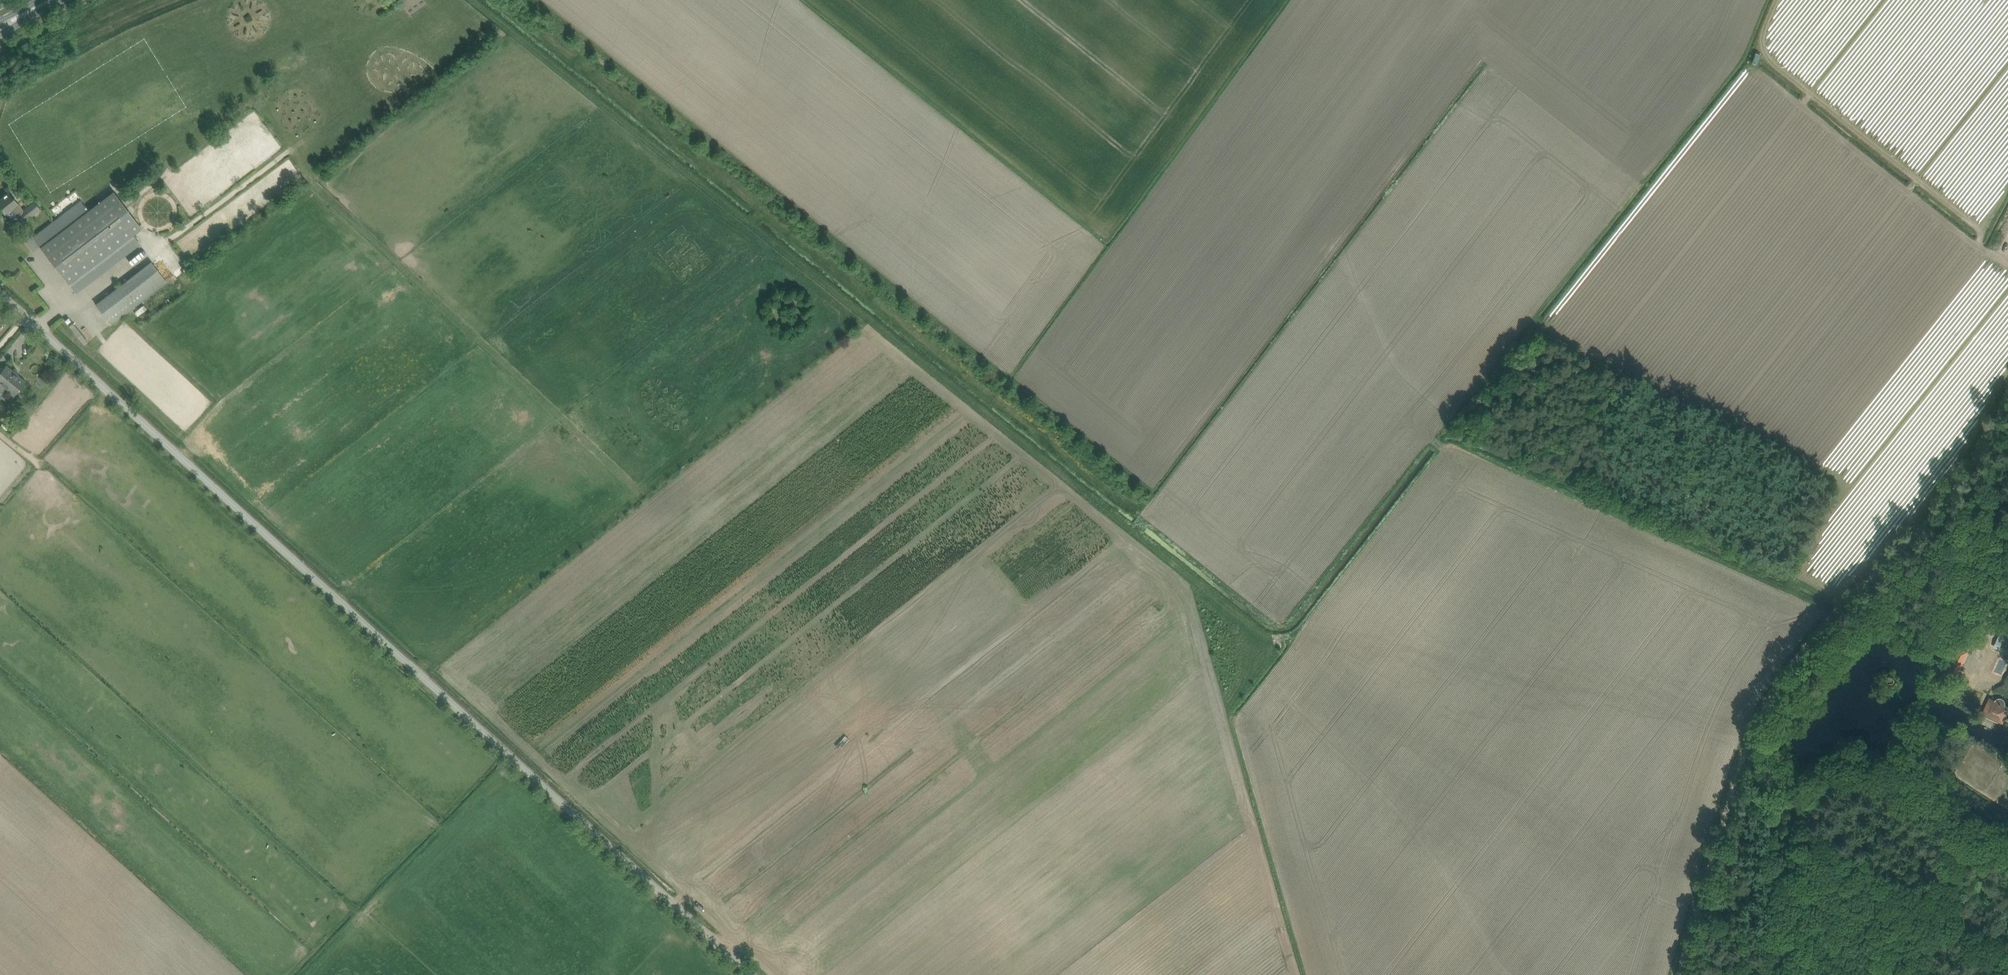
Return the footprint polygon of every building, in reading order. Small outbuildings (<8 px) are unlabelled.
[(40,246),(45,253),(69,284),(77,278),(81,284),(138,240),(133,235),(142,228),(113,191),(86,212),(73,195),(69,199),(71,202),(60,211),(57,207),(54,210),(62,220),(58,223),(63,229),(40,246)] [(21,222),(31,215),(32,216),(40,210),(35,202),(26,208),(23,210),(9,192),(0,200),(0,207),(5,213),(11,208),(17,215),(16,216),(21,222)] [(96,304),(111,324),(166,282),(151,262),(96,304)] [(4,391),(6,389),(14,396),(19,389),(26,382),(6,365),(0,372),(0,388),(4,391)] [(1985,631),(1980,640),(1990,646),(1995,636),(1985,631)] [(1998,638),(1994,646),(2007,653),(2007,643),(1998,638)] [(1947,671),(1955,675),(1966,652),(1958,648),(1947,671)] [(2005,718),(2007,711),(2007,707),(2005,706),(2006,705),(2006,704),(2006,703),(2006,702),(2005,701),(2005,700),(2004,699),(2003,698),(2002,698),(2001,698),(2000,697),(1999,698),(1998,698),(1997,698),(1996,699),(1995,699),(1995,700),(1995,701),(1990,699),(1985,709),(2005,718)] [(1987,766),(1992,768),(1997,759),(1973,747),(1958,776),(1963,779),(1966,773),(1980,779),(1987,766)]
